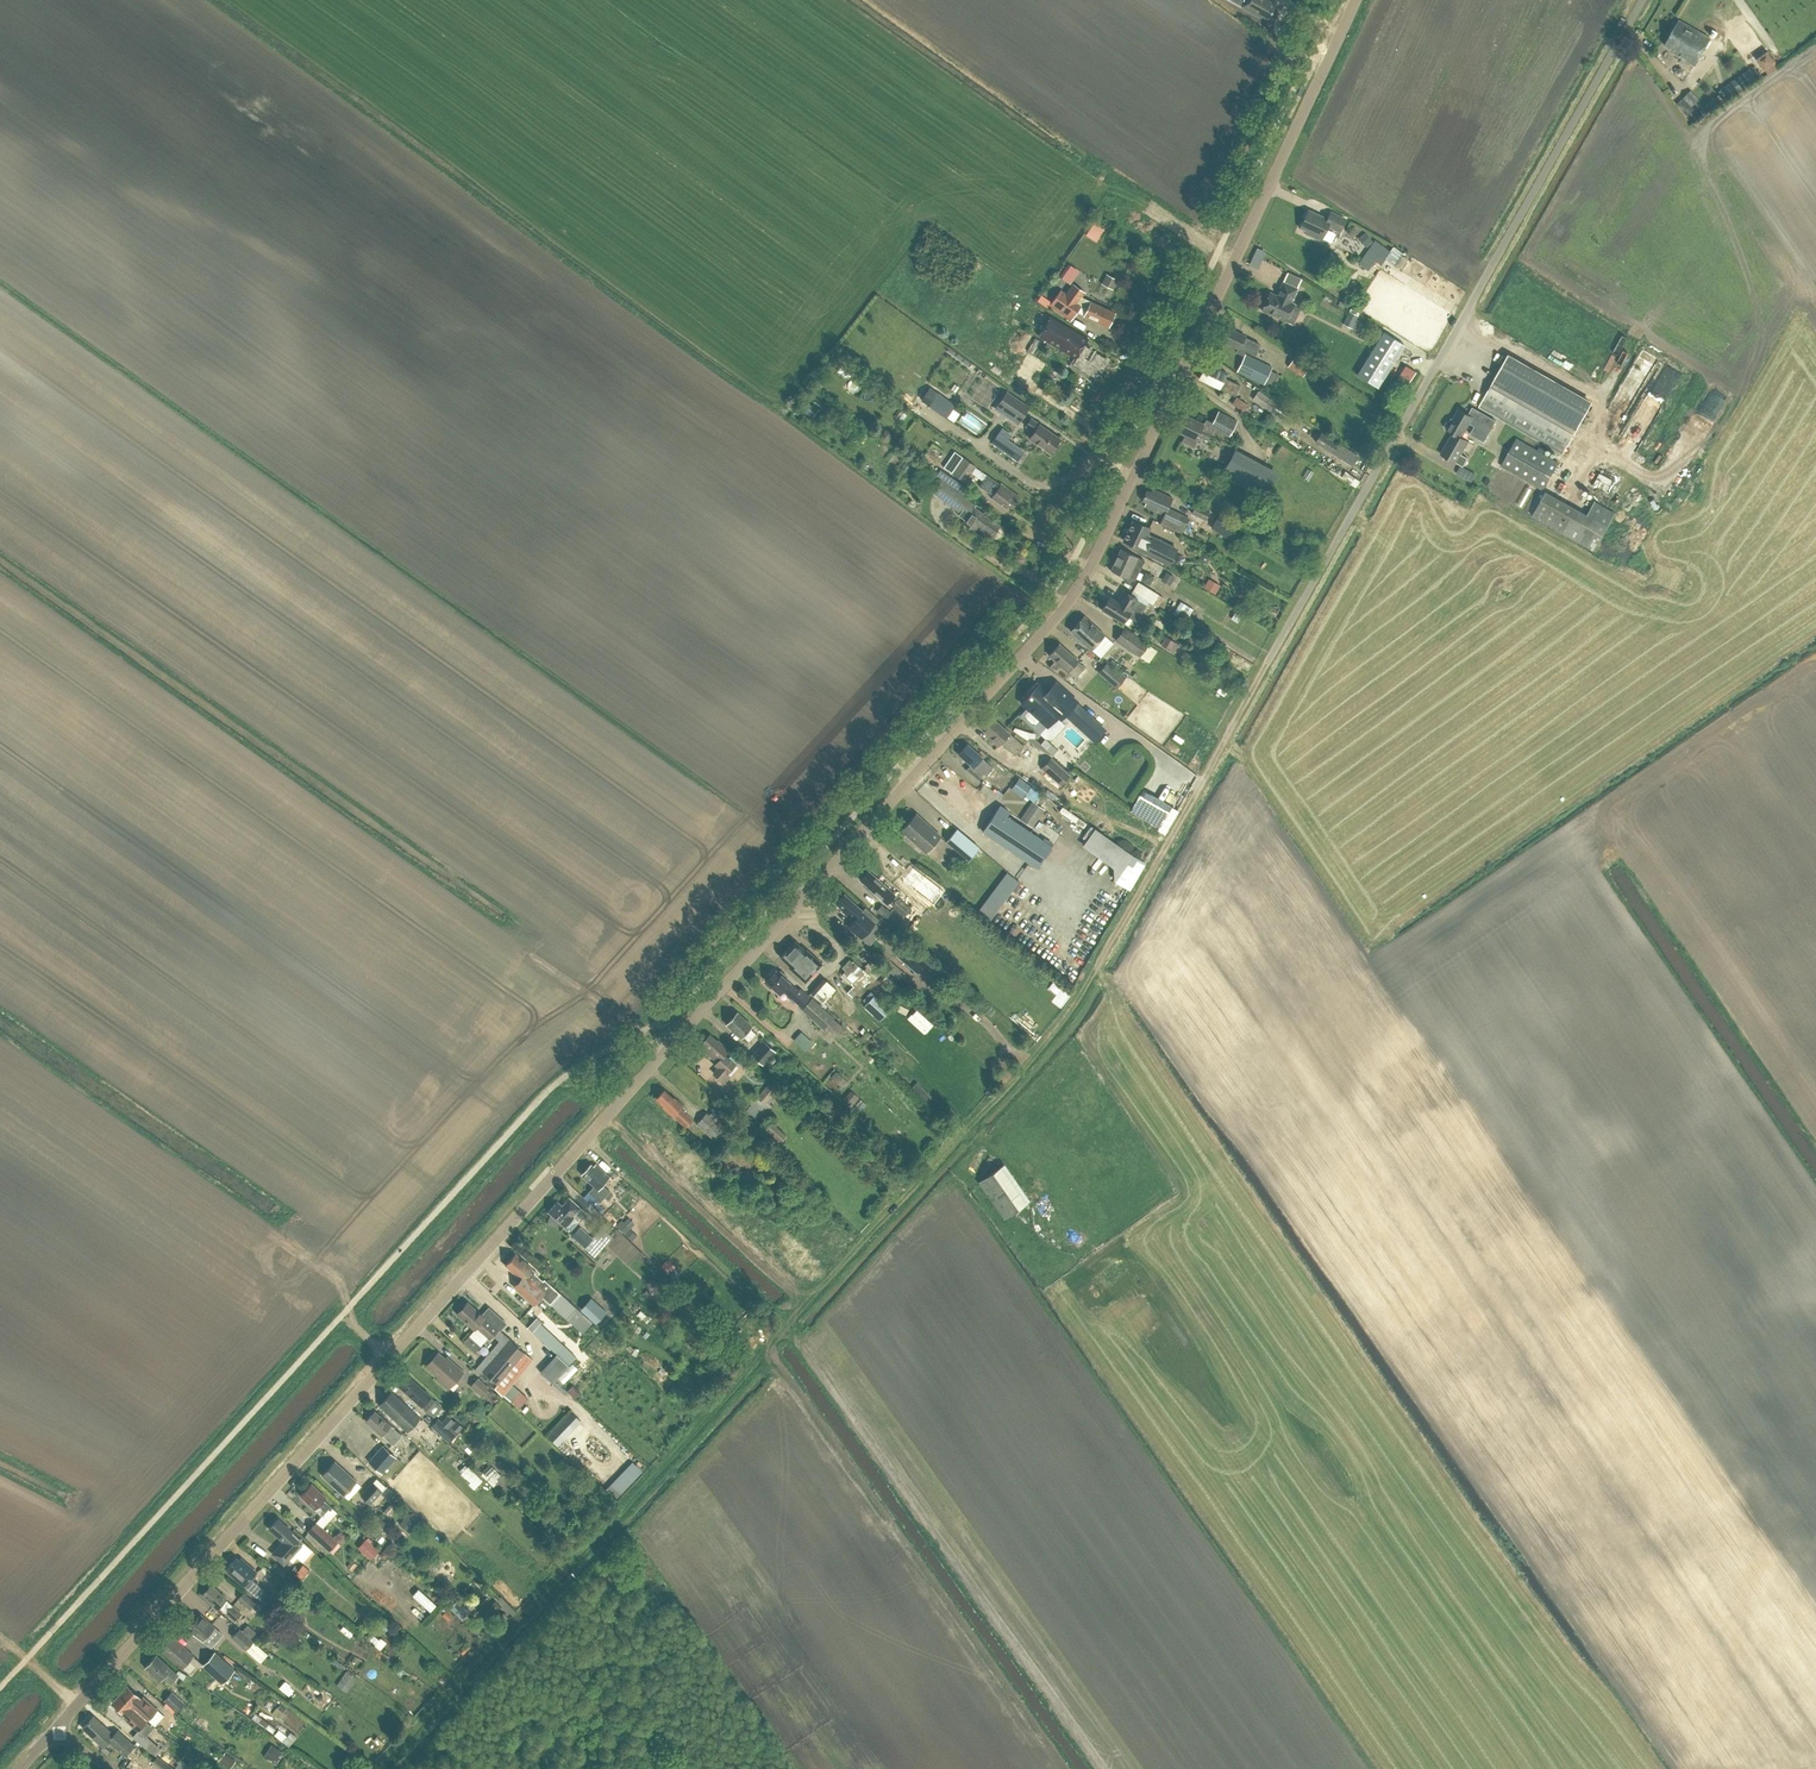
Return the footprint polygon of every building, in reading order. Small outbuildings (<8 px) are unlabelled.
[(1274,6),(1264,0),(1245,0),(1241,6),(1260,17),(1262,15),(1268,18),(1274,6)] [(1695,65),(1710,38),(1679,20),(1665,45),(1673,50),(1672,52),(1695,65)] [(1765,70),(1777,62),(1768,51),(1757,59),(1765,70)] [(1693,120),(1700,114),(1692,106),(1698,100),(1689,91),(1677,103),(1693,120)] [(1326,219),(1308,211),(1300,227),(1307,231),(1306,233),(1320,240),(1327,226),(1339,232),(1345,219),(1330,212),(1326,219)] [(1366,233),(1360,238),(1367,246),(1373,241),(1366,233)] [(1368,270),(1375,260),(1380,264),(1385,257),(1390,250),(1377,241),(1360,264),(1368,270)] [(1252,243),(1244,259),(1251,262),(1259,246),(1252,243)] [(1390,250),(1385,257),(1395,265),(1395,264),(1401,254),(1403,252),(1393,245),(1390,250)] [(1252,264),(1261,268),(1269,250),(1260,246),(1252,264)] [(1401,254),(1395,264),(1401,268),(1408,259),(1401,254)] [(1075,263),(1065,276),(1074,282),(1083,269),(1075,263)] [(1113,289),(1118,279),(1106,273),(1101,283),(1113,289)] [(1269,292),(1261,310),(1285,321),(1293,303),(1290,302),(1296,289),(1282,282),(1276,295),(1269,292)] [(1115,313),(1081,297),(1084,292),(1072,284),(1066,294),(1060,290),(1049,306),(1070,321),(1077,312),(1083,316),(1082,317),(1109,327),(1115,313)] [(1337,304),(1343,308),(1346,303),(1340,300),(1337,304)] [(1360,332),(1365,323),(1356,319),(1358,314),(1349,310),(1343,323),(1360,332)] [(1088,347),(1085,344),(1088,340),(1053,319),(1043,335),(1050,340),(1049,341),(1076,358),(1074,361),(1093,373),(1101,361),(1098,359),(1101,354),(1093,350),(1093,348),(1090,346),(1088,347)] [(1254,356),(1259,345),(1244,337),(1245,336),(1227,327),(1221,341),(1237,349),(1236,352),(1243,355),(1245,351),(1254,356)] [(1373,348),(1356,374),(1377,387),(1389,370),(1396,358),(1404,345),(1383,331),(1381,335),(1373,348)] [(1617,331),(1609,347),(1621,353),(1629,336),(1617,331)] [(1612,370),(1617,353),(1611,351),(1606,368),(1612,370)] [(1263,384),(1271,369),(1271,367),(1244,354),(1236,371),(1263,384)] [(1303,376),(1303,375),(1310,366),(1295,356),(1288,366),(1303,376)] [(1588,404),(1505,356),(1476,405),(1560,453),(1588,404)] [(1234,395),(1239,385),(1224,378),(1226,372),(1206,363),(1199,379),(1219,388),(1234,395)] [(1409,381),(1417,368),(1408,363),(1400,376),(1409,381)] [(978,374),(966,394),(990,408),(1002,389),(978,374)] [(1289,423),(1295,415),(1258,390),(1252,398),(1289,423)] [(998,404),(1020,420),(1028,407),(1007,392),(998,404)] [(938,393),(931,403),(929,406),(940,414),(950,401),(938,393)] [(1247,405),(1237,397),(1232,404),(1243,411),(1247,405)] [(1458,437),(1459,437),(1467,422),(1485,433),(1493,420),(1469,407),(1471,408),(1468,415),(1455,408),(1448,421),(1446,420),(1444,421),(1442,425),(1442,427),(1444,428),(1444,429),(1450,433),(1458,437)] [(973,427),(979,416),(967,410),(962,421),(973,427)] [(1212,422),(1206,419),(1204,424),(1182,414),(1174,430),(1185,434),(1182,441),(1193,446),(1198,436),(1208,441),(1214,429),(1228,437),(1237,422),(1218,411),(1212,422)] [(1034,431),(1029,438),(1050,453),(1060,439),(1031,418),(1026,425),(1034,431)] [(1002,428),(992,442),(1017,460),(1024,451),(1007,440),(1011,435),(1002,428)] [(1338,443),(1321,431),(1314,440),(1332,452),(1354,465),(1360,456),(1338,443)] [(1465,440),(1459,437),(1458,437),(1450,433),(1438,453),(1453,462),(1453,461),(1460,465),(1465,457),(1458,453),(1465,440)] [(1541,487),(1556,461),(1514,437),(1499,464),(1541,487)] [(965,481),(972,472),(976,467),(976,466),(954,451),(943,466),(965,481)] [(1355,482),(1358,475),(1347,470),(1344,477),(1355,482)] [(1468,470),(1464,477),(1471,481),(1475,474),(1468,470)] [(1603,471),(1597,482),(1609,489),(1615,478),(1603,471)] [(1264,498),(1275,478),(1264,472),(1254,492),(1264,498)] [(1002,503),(1011,509),(1019,497),(1001,484),(1000,485),(987,476),(979,486),(993,496),(991,498),(1001,505),(1002,503)] [(1615,497),(1623,481),(1615,477),(1612,485),(1614,486),(1610,494),(1615,497)] [(969,501),(953,489),(941,480),(932,493),(945,502),(960,513),(964,508),(970,512),(962,523),(974,531),(977,526),(991,536),(999,525),(974,508),(976,504),(970,500),(969,501)] [(1172,499),(1152,489),(1151,492),(1147,491),(1143,500),(1146,501),(1144,506),(1164,515),(1160,523),(1181,533),(1186,523),(1179,519),(1181,515),(1167,508),(1172,499)] [(1584,513),(1543,490),(1530,514),(1592,549),(1613,512),(1592,500),(1584,513)] [(1206,519),(1210,511),(1195,504),(1191,512),(1206,519)] [(1219,515),(1214,524),(1229,534),(1235,525),(1219,515)] [(1137,525),(1131,522),(1122,540),(1136,547),(1135,550),(1164,564),(1171,550),(1144,537),(1148,529),(1138,524),(1137,525)] [(1144,560),(1120,549),(1110,570),(1125,577),(1123,580),(1133,584),(1144,560)] [(1166,572),(1162,578),(1170,582),(1173,577),(1166,572)] [(1208,580),(1204,588),(1215,594),(1219,586),(1208,580)] [(1157,606),(1163,598),(1158,594),(1137,582),(1132,592),(1152,604),(1157,606)] [(1102,610),(1122,622),(1124,623),(1128,616),(1137,621),(1147,605),(1138,600),(1138,599),(1129,593),(1127,596),(1123,593),(1118,601),(1110,597),(1102,610)] [(1193,609),(1181,601),(1173,614),(1186,622),(1193,609)] [(1231,619),(1237,623),(1241,616),(1235,612),(1231,619)] [(1091,650),(1105,635),(1084,616),(1070,631),(1091,650)] [(1139,656),(1149,643),(1125,626),(1115,639),(1139,656)] [(1174,652),(1179,643),(1166,636),(1161,644),(1174,652)] [(1063,680),(1069,674),(1068,672),(1078,661),(1060,644),(1049,656),(1055,661),(1049,667),(1063,680)] [(1116,687),(1125,678),(1106,662),(1098,671),(1116,687)] [(1076,702),(1056,683),(1046,694),(1038,686),(1023,703),(1047,725),(1057,715),(1061,718),(1065,714),(1076,702)] [(1024,746),(992,718),(982,729),(991,738),(990,739),(998,746),(1001,742),(1015,755),(1024,746)] [(1031,737),(1028,740),(1047,752),(1052,757),(1059,750),(1046,738),(1041,743),(1036,739),(1036,738),(1031,737)] [(987,774),(993,766),(967,745),(959,754),(971,764),(967,769),(979,779),(984,772),(987,774)] [(1061,785),(1070,775),(1050,757),(1041,767),(1061,785)] [(1024,796),(1031,786),(1019,778),(1012,787),(1024,796)] [(1132,811),(1161,827),(1173,807),(1144,791),(1132,811)] [(1032,827),(1045,808),(1032,800),(1020,818),(1032,827)] [(1037,868),(1052,846),(1007,816),(1010,812),(1000,805),(982,832),(1037,868)] [(925,852),(940,836),(916,814),(901,830),(925,852)] [(1132,889),(1150,862),(1098,827),(1086,845),(1117,866),(1111,875),(1132,889)] [(969,859),(979,847),(957,829),(947,840),(969,859)] [(892,896),(894,894),(886,887),(868,871),(861,879),(870,888),(868,890),(877,898),(879,896),(887,903),(888,902),(891,905),(892,905),(904,915),(910,908),(898,898),(896,900),(892,896)] [(981,908),(994,918),(1023,881),(1010,871),(981,908)] [(924,876),(920,881),(909,873),(903,881),(914,889),(933,904),(943,891),(924,876)] [(842,910),(853,920),(848,926),(861,938),(878,919),(874,915),(865,906),(861,910),(848,897),(847,898),(843,895),(836,902),(844,909),(842,910)] [(795,940),(787,948),(780,956),(790,965),(789,967),(805,981),(813,972),(822,963),(807,949),(805,950),(795,940)] [(849,990),(855,996),(881,970),(871,961),(864,968),(852,957),(844,965),(847,968),(842,974),(854,985),(849,990)] [(779,972),(776,969),(766,980),(773,986),(771,987),(780,995),(784,990),(792,997),(792,998),(802,1006),(810,997),(800,988),(798,990),(790,983),(790,982),(786,978),(788,976),(781,969),(779,972)] [(812,995),(821,1003),(834,989),(825,981),(812,995)] [(891,1008),(875,993),(864,1005),(880,1020),(891,1008)] [(828,1022),(833,1017),(812,997),(801,1009),(823,1028),(828,1022)] [(917,1010),(913,1015),(929,1029),(933,1024),(917,1010)] [(749,1040),(756,1033),(750,1028),(752,1025),(737,1012),(726,1024),(741,1037),(743,1035),(749,1040)] [(844,1027),(833,1017),(828,1022),(839,1032),(844,1027)] [(803,1030),(795,1039),(808,1050),(816,1041),(803,1030)] [(718,1041),(710,1034),(702,1044),(705,1046),(703,1048),(719,1061),(717,1064),(720,1067),(716,1073),(727,1082),(732,1075),(729,1073),(737,1063),(726,1054),(730,1049),(719,1040),(718,1041)] [(764,1065),(776,1051),(764,1040),(751,1054),(764,1065)] [(779,1066),(773,1072),(780,1079),(786,1073),(779,1066)] [(835,1070),(829,1076),(841,1087),(847,1080),(835,1070)] [(926,1101),(931,1096),(917,1081),(912,1086),(926,1101)] [(786,1099),(776,1091),(768,1084),(757,1096),(765,1103),(771,1097),(781,1105),(786,1099)] [(852,1106),(859,1097),(850,1089),(842,1098),(852,1106)] [(673,1098),(664,1090),(657,1098),(664,1104),(662,1105),(674,1116),(674,1115),(686,1126),(693,1119),(680,1108),(683,1105),(674,1097),(673,1098)] [(707,1112),(696,1123),(696,1124),(714,1140),(725,1128),(707,1112)] [(779,1142),(786,1134),(771,1121),(764,1129),(779,1142)] [(1011,1162),(983,1178),(1005,1217),(1033,1201),(1011,1162)] [(610,1176),(596,1163),(593,1166),(591,1163),(581,1174),(595,1186),(589,1191),(600,1201),(610,1191),(603,1184),(610,1176)] [(557,1201),(548,1211),(551,1214),(547,1223),(556,1227),(561,1222),(565,1226),(574,1217),(578,1220),(586,1212),(580,1206),(580,1207),(569,1197),(562,1205),(557,1201)] [(616,1225),(625,1233),(630,1227),(622,1219),(616,1225)] [(584,1246),(584,1247),(595,1257),(613,1236),(601,1226),(592,1237),(581,1226),(572,1236),(584,1246)] [(630,1229),(625,1233),(632,1240),(636,1236),(630,1229)] [(543,1280),(534,1272),(535,1271),(532,1268),(532,1267),(516,1253),(506,1265),(515,1273),(514,1274),(518,1278),(519,1277),(521,1278),(514,1286),(534,1304),(543,1294),(537,1288),(543,1280)] [(669,1261),(662,1268),(668,1273),(675,1266),(669,1261)] [(482,1314),(468,1301),(466,1304),(464,1304),(459,1309),(459,1311),(457,1314),(474,1329),(477,1327),(489,1338),(498,1329),(499,1330),(506,1323),(489,1307),(482,1314)] [(532,1331),(541,1321),(537,1317),(528,1326),(532,1331)] [(502,1395),(533,1359),(525,1352),(510,1339),(483,1371),(498,1384),(495,1387),(502,1395)] [(448,1361),(438,1352),(426,1365),(438,1376),(437,1378),(448,1389),(464,1371),(450,1359),(448,1361)] [(569,1364),(556,1353),(548,1362),(561,1373),(569,1364)] [(407,1375),(398,1384),(427,1410),(435,1400),(407,1375)] [(481,1395),(489,1386),(478,1376),(470,1385),(481,1395)] [(419,1416),(392,1392),(380,1405),(394,1418),(407,1430),(419,1416)] [(381,1417),(374,1411),(367,1419),(376,1428),(375,1428),(382,1434),(393,1444),(402,1434),(391,1425),(382,1417),(381,1417)] [(450,1441),(456,1434),(438,1418),(432,1425),(450,1441)] [(456,1419),(450,1425),(458,1432),(463,1426),(456,1419)] [(382,1473),(397,1456),(383,1444),(368,1460),(382,1473)] [(344,1495),(357,1481),(335,1461),(322,1475),(344,1495)] [(487,1475),(494,1467),(490,1463),(483,1471),(487,1475)] [(468,1465),(461,1472),(470,1481),(469,1483),(474,1488),(482,1479),(468,1465)] [(371,1503),(383,1490),(372,1480),(360,1494),(371,1503)] [(326,1496),(312,1483),(300,1495),(315,1509),(322,1515),(325,1512),(328,1508),(330,1510),(333,1507),(324,1499),(326,1496)] [(390,1503),(384,1511),(389,1514),(395,1507),(390,1503)] [(409,1531),(418,1521),(409,1512),(399,1523),(409,1531)] [(293,1531),(286,1525),(278,1518),(269,1528),(283,1541),(273,1553),(284,1564),(304,1542),(292,1531),(293,1531)] [(329,1550),(338,1541),(317,1521),(308,1531),(329,1550)] [(371,1558),(379,1549),(366,1538),(358,1547),(371,1558)] [(238,1560),(236,1558),(228,1566),(230,1568),(228,1571),(258,1598),(265,1590),(251,1578),(256,1572),(240,1558),(238,1560)] [(352,1560),(347,1566),(351,1570),(356,1564),(352,1560)] [(300,1579),(308,1571),(302,1565),(294,1573),(300,1579)] [(240,1612),(232,1605),(233,1604),(226,1599),(227,1598),(212,1584),(203,1595),(218,1609),(220,1607),(226,1612),(225,1612),(234,1620),(240,1612)] [(419,1588),(413,1595),(430,1611),(436,1604),(419,1588)] [(250,1610),(256,1603),(244,1591),(238,1598),(250,1610)] [(456,1600),(450,1607),(462,1618),(468,1611),(456,1600)] [(197,1617),(190,1610),(181,1620),(194,1632),(193,1634),(203,1641),(210,1634),(208,1633),(214,1627),(200,1614),(197,1617)] [(246,1648),(253,1640),(240,1629),(233,1637),(246,1648)] [(184,1667),(195,1655),(170,1634),(159,1646),(178,1663),(178,1662),(184,1667)] [(253,1640),(246,1648),(253,1655),(260,1647),(253,1640)] [(203,1665),(217,1677),(228,1664),(214,1652),(203,1665)] [(172,1682),(179,1675),(172,1668),(157,1654),(145,1667),(160,1681),(165,1676),(172,1682)] [(356,1677),(346,1670),(340,1678),(351,1686),(356,1677)] [(120,1694),(134,1707),(148,1719),(157,1708),(143,1696),(141,1698),(127,1685),(120,1694)] [(177,1711),(185,1702),(172,1690),(164,1700),(177,1711)] [(147,1721),(133,1709),(134,1707),(120,1694),(112,1702),(126,1715),(124,1717),(139,1730),(147,1721)] [(109,1740),(125,1755),(134,1745),(118,1730),(114,1734),(93,1715),(83,1727),(103,1746),(109,1740)] [(289,1746),(297,1737),(290,1731),(287,1736),(279,1729),(275,1734),(289,1746)] [(146,1735),(140,1742),(155,1754),(161,1747),(146,1735)] [(163,1768),(174,1768),(157,1755),(153,1760),(163,1768)]
